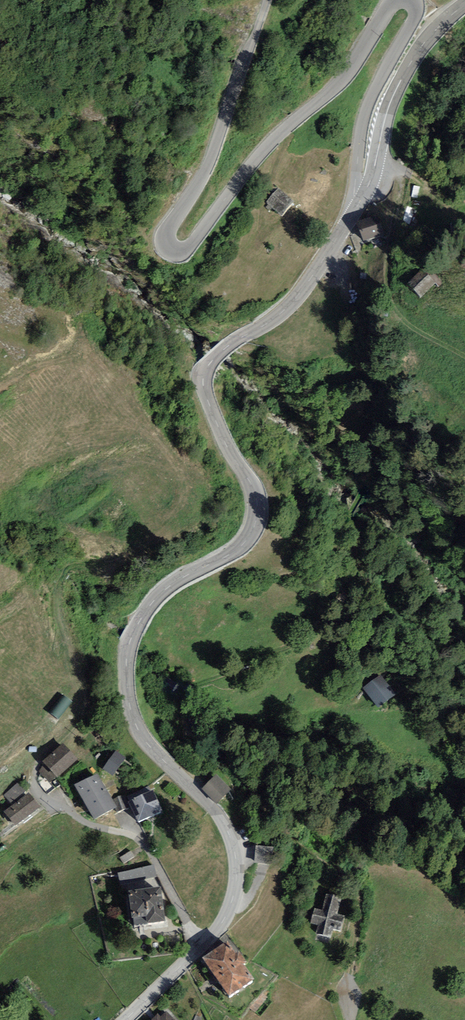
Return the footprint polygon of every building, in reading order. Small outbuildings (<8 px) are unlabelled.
[(294,202),(278,188),(265,202),(281,216),(294,202)] [(375,215),(356,222),(363,241),(382,234),(375,215)] [(435,282),(421,270),(407,284),(421,297),(435,282)] [(173,690),(178,683),(168,675),(162,682),(173,690)] [(392,696),(381,681),(368,691),(379,706),(392,696)] [(63,743),(42,761),(45,763),(57,777),(57,778),(78,760),(63,743)] [(125,758),(115,751),(102,769),(112,776),(125,758)] [(50,782),(57,777),(45,763),(39,771),(50,782)] [(98,773),(74,784),(94,820),(114,808),(117,807),(113,799),(98,773)] [(217,780),(205,791),(217,804),(229,794),(217,780)] [(17,783),(4,795),(12,803),(25,791),(17,783)] [(153,790),(128,801),(138,822),(161,812),(159,808),(161,807),(153,790)] [(40,807),(28,792),(4,811),(15,826),(40,807)] [(123,794),(113,799),(117,807),(114,808),(117,813),(129,807),(123,794)] [(273,847),(256,845),(254,863),(271,864),(273,847)] [(120,858),(123,863),(135,856),(131,851),(120,858)] [(154,865),(118,873),(120,885),(157,876),(154,865)] [(160,886),(128,891),(133,925),(165,920),(160,886)] [(342,898),(327,894),(322,910),(315,908),(310,922),(318,925),(316,933),(330,937),(333,928),(339,930),(344,914),(338,913),(342,898)] [(203,957),(229,996),(254,980),(243,963),(246,961),(239,951),(236,953),(227,941),(203,957)] [(151,1019),(175,1019),(166,1011),(161,1016),(158,1013),(151,1019)]
